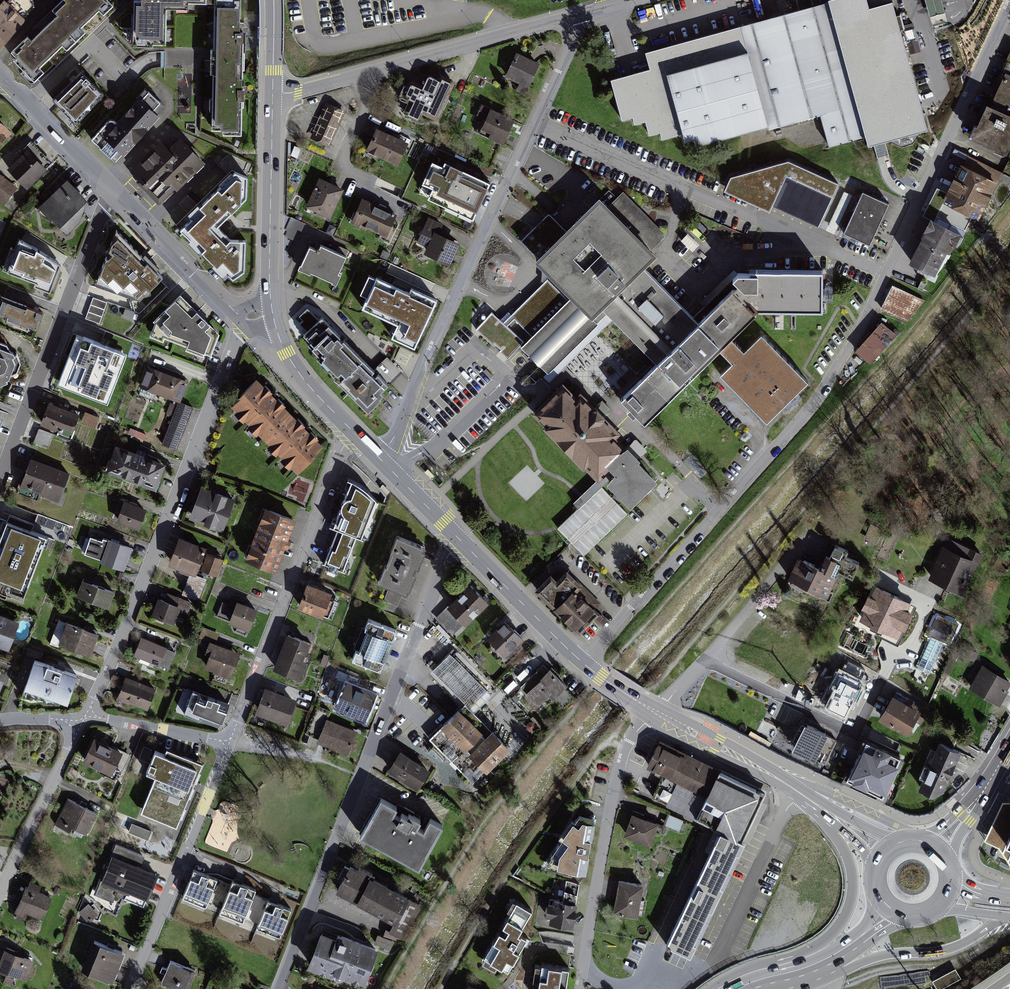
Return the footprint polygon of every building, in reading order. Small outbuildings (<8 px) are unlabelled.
[(50,19),(75,47),(90,33),(86,30),(101,15),(105,19),(116,9),(107,0),(61,0),(51,10),(55,15),(50,19)] [(141,0),(134,0),(133,47),(153,47),(153,45),(166,45),(167,10),(189,10),(189,4),(214,5),(213,60),(211,131),(223,131),(223,136),(242,136),(244,32),(240,32),(241,0),(141,0)] [(768,125),(769,128),(820,114),(829,146),(866,135),(829,2),(821,4),(820,0),(796,0),(799,10),(776,16),(740,26),(768,125)] [(866,135),(868,145),(927,129),(900,30),(904,29),(900,15),(896,16),(892,0),(869,7),(867,0),(828,0),(829,2),(866,135)] [(928,10),(930,16),(944,12),(943,6),(941,0),(925,0),(928,10)] [(26,21),(3,2),(0,6),(0,48),(26,21)] [(13,57),(9,60),(33,85),(44,75),(41,70),(64,48),(69,53),(75,47),(50,19),(28,40),(24,36),(8,52),(13,57)] [(768,125),(740,26),(645,52),(650,69),(611,79),(622,120),(633,117),(634,124),(645,121),(649,135),(660,132),(662,139),(683,133),(685,140),(696,137),(697,144),(768,125)] [(536,62),(517,54),(507,75),(526,84),(536,62)] [(970,141),(1005,157),(1009,147),(1009,55),(970,141)] [(86,76),(80,70),(52,98),(78,124),(106,96),(86,76)] [(448,82),(428,73),(415,105),(435,113),(448,82)] [(164,109),(143,89),(95,142),(116,162),(164,109)] [(343,112),(326,105),(313,137),(330,143),(343,112)] [(511,119),(489,110),(480,134),(502,143),(511,119)] [(0,123),(0,143),(10,133),(0,123)] [(405,141),(375,129),(366,152),(396,163),(405,141)] [(202,163),(178,137),(134,179),(158,205),(202,163)] [(47,171),(28,151),(8,169),(27,190),(47,171)] [(962,157),(911,262),(934,275),(979,222),(1001,177),(962,157)] [(788,160),(730,176),(724,191),(770,211),(772,206),(818,227),(838,183),(788,160)] [(490,182),(445,161),(442,166),(432,161),(422,183),(432,187),(430,192),(475,213),(490,182)] [(248,178),(235,173),(233,175),(231,174),(219,186),(220,188),(201,207),(199,205),(188,217),(191,220),(180,232),(190,242),(188,244),(200,257),(202,255),(214,267),(212,268),(225,280),(228,277),(233,281),(244,273),(245,242),(230,241),(228,239),(217,228),(229,217),(247,199),(248,178)] [(1,176),(0,177),(0,201),(4,204),(17,189),(1,176)] [(87,202),(67,181),(39,210),(67,234),(79,223),(87,202)] [(341,191),(319,181),(307,208),(329,218),(341,191)] [(889,203),(863,191),(843,232),(870,245),(889,203)] [(696,321),(648,269),(657,257),(650,251),(666,236),(623,192),(608,208),(599,199),(590,207),(566,231),(553,245),(535,227),(522,241),(540,258),(538,261),(574,298),(568,305),(547,283),(502,323),(524,344),(521,348),(550,381),(614,323),(653,363),(620,396),(642,422),(756,315),(822,311),(825,273),(739,271),(733,283),(696,321)] [(394,216),(363,203),(355,223),(386,236),(394,216)] [(549,214),(535,227),(553,245),(566,231),(549,214)] [(443,224),(428,217),(417,242),(427,247),(424,255),(450,266),(460,244),(454,241),(455,239),(440,232),(443,224)] [(336,228),(330,225),(327,233),(333,235),(336,228)] [(162,278),(116,230),(96,286),(139,301),(162,278)] [(693,250),(699,245),(688,233),(683,238),(693,250)] [(61,265),(18,240),(7,273),(36,284),(35,288),(50,293),(61,265)] [(319,251),(310,247),(300,270),(336,286),(341,274),(338,273),(346,256),(336,252),(322,246),(319,251)] [(338,249),(336,252),(346,256),(348,251),(339,247),(338,249)] [(707,304),(735,274),(731,270),(703,300),(707,304)] [(409,293),(376,278),(362,310),(397,326),(391,339),(415,350),(437,302),(411,289),(409,293)] [(921,303),(894,289),(882,311),(910,325),(921,303)] [(217,334),(177,294),(151,320),(148,335),(210,354),(217,334)] [(0,296),(0,323),(33,334),(41,310),(0,296)] [(107,303),(93,298),(89,310),(85,319),(99,324),(107,303)] [(127,307),(125,312),(138,320),(145,306),(138,302),(133,310),(127,307)] [(388,387),(321,318),(319,320),(307,307),(297,317),(301,321),(298,324),(306,332),(302,336),(310,344),(308,346),(320,358),(317,361),(368,413),(380,402),(379,400),(383,397),(380,394),(388,387)] [(507,361),(521,348),(524,344),(502,323),(492,313),(476,330),(507,361)] [(896,338),(881,326),(858,354),(873,366),(896,338)] [(126,354),(77,335),(58,384),(107,403),(126,354)] [(808,383),(760,335),(719,377),(767,425),(808,383)] [(0,347),(0,389),(6,388),(14,362),(5,349),(0,347)] [(188,383),(148,369),(141,389),(181,402),(188,383)] [(273,397),(257,380),(229,407),(261,439),(288,412),(273,397)] [(622,446),(561,384),(532,413),(593,474),(622,446)] [(191,408),(176,403),(162,444),(176,449),(191,408)] [(79,416),(48,405),(40,426),(71,438),(79,416)] [(306,430),(288,412),(261,439),(297,476),(324,449),(306,430)] [(98,418),(86,413),(81,423),(94,428),(98,418)] [(53,434),(39,429),(36,435),(33,443),(47,448),(53,434)] [(163,463),(113,445),(103,471),(154,490),(163,463)] [(657,477),(627,449),(601,476),(631,504),(657,477)] [(68,474),(29,460),(24,474),(63,488),(68,474)] [(63,488),(24,474),(19,488),(58,502),(63,488)] [(363,489),(350,484),(332,527),(336,529),(358,538),(361,539),(376,503),(363,489)] [(200,488),(194,504),(227,516),(233,499),(200,488)] [(627,516),(601,489),(588,502),(558,530),(584,557),(588,553),(627,516)] [(145,511),(123,503),(116,522),(138,530),(145,511)] [(227,516),(194,504),(189,518),(222,530),(227,516)] [(296,521),(264,509),(246,560),(278,571),(296,521)] [(5,523),(0,537),(0,591),(23,600),(46,538),(5,523)] [(358,538),(336,529),(322,565),(326,567),(343,574),(358,538)] [(85,551),(99,555),(104,538),(89,534),(85,551)] [(425,549),(397,538),(380,585),(388,588),(383,603),(398,609),(404,594),(408,596),(425,549)] [(201,548),(176,539),(167,565),(192,574),(201,548)] [(131,547),(109,540),(102,564),(124,571),(131,547)] [(818,571),(800,563),(792,581),(830,599),(852,554),(831,544),(818,571)] [(978,562),(944,548),(932,578),(965,592),(978,562)] [(223,559),(207,554),(201,571),(217,577),(223,559)] [(563,568),(538,593),(576,632),(601,607),(563,568)] [(111,593),(82,582),(76,596),(105,608),(111,593)] [(489,605),(470,586),(436,619),(455,638),(489,605)] [(330,596),(307,588),(299,609),(323,617),(330,596)] [(918,611),(873,591),(862,617),(907,637),(918,611)] [(190,606),(164,597),(163,601),(157,598),(151,613),(158,615),(155,622),(174,629),(177,621),(184,623),(190,606)] [(229,599),(228,603),(223,601),(215,621),(230,627),(232,636),(248,642),(260,610),(229,599)] [(0,617),(0,644),(9,647),(17,624),(0,617)] [(960,628),(937,619),(918,667),(941,676),(960,628)] [(390,631),(365,621),(350,659),(375,669),(390,631)] [(520,639),(505,624),(488,641),(504,656),(520,639)] [(97,636),(66,625),(59,644),(90,655),(97,636)] [(310,646),(287,637),(275,669),(299,678),(310,646)] [(164,648),(142,640),(136,658),(157,666),(164,648)] [(239,655),(214,646),(205,671),(229,680),(239,655)] [(492,695),(449,653),(433,669),(475,712),(492,695)] [(76,679),(34,662),(25,686),(67,703),(76,679)] [(820,707),(845,718),(866,673),(848,664),(843,674),(837,671),(820,707)] [(981,668),(970,689),(1000,704),(1002,699),(1009,684),(1009,683),(981,668)] [(565,685),(551,671),(528,694),(542,708),(565,685)] [(155,690),(125,679),(116,701),(146,712),(155,690)] [(374,695),(348,685),(339,710),(365,720),(374,695)] [(323,690),(327,699),(335,695),(331,686),(323,690)] [(293,700),(266,690),(256,716),(283,725),(293,700)] [(228,704),(193,691),(185,715),(220,727),(228,704)] [(920,712),(893,697),(880,721),(908,735),(920,712)] [(508,748),(465,703),(434,733),(429,738),(473,782),(508,748)] [(354,732),(328,722),(320,743),(346,753),(354,732)] [(825,736),(805,726),(794,750),(815,759),(825,736)] [(122,753),(94,739),(82,764),(110,778),(122,753)] [(714,768),(659,743),(647,768),(703,793),(714,768)] [(958,751),(940,743),(920,790),(934,797),(944,791),(958,751)] [(901,762),(867,745),(849,782),(883,799),(901,762)] [(431,770),(398,750),(384,774),(417,794),(431,770)] [(146,776),(155,779),(140,815),(176,829),(202,766),(167,752),(165,758),(155,754),(146,776)] [(765,791),(716,769),(695,817),(721,829),(668,944),(690,954),(765,791)] [(441,830),(382,799),(363,834),(422,866),(441,830)] [(95,814),(69,802),(59,825),(84,837),(95,814)] [(592,821),(576,816),(542,869),(583,877),(592,821)] [(655,826),(631,816),(622,837),(647,847),(655,826)] [(155,876),(112,857),(101,883),(144,902),(155,876)] [(422,904),(346,865),(332,893),(393,925),(388,936),(402,943),(422,904)] [(217,879),(194,870),(183,897),(206,907),(217,879)] [(256,889),(234,880),(221,912),(243,921),(256,889)] [(562,900),(552,897),(547,920),(570,926),(581,885),(567,882),(562,900)] [(641,886),(617,882),(613,913),(636,916),(641,886)] [(49,898),(24,889),(16,911),(41,920),(49,898)] [(292,909),(269,900),(258,928),(281,937),(292,909)] [(531,909),(515,900),(508,913),(511,915),(487,959),(510,972),(529,938),(518,932),(531,909)] [(96,919),(98,908),(83,905),(82,916),(96,919)] [(376,955),(320,935),(309,965),(364,986),(376,955)] [(125,956),(93,943),(81,972),(112,985),(125,956)] [(2,951),(0,956),(0,973),(24,982),(31,962),(2,951)] [(170,965),(161,988),(187,988),(193,973),(170,965)] [(536,965),(533,984),(539,985),(538,988),(565,988),(568,971),(536,965)] [(959,978),(955,969),(934,981),(939,988),(959,978)]
